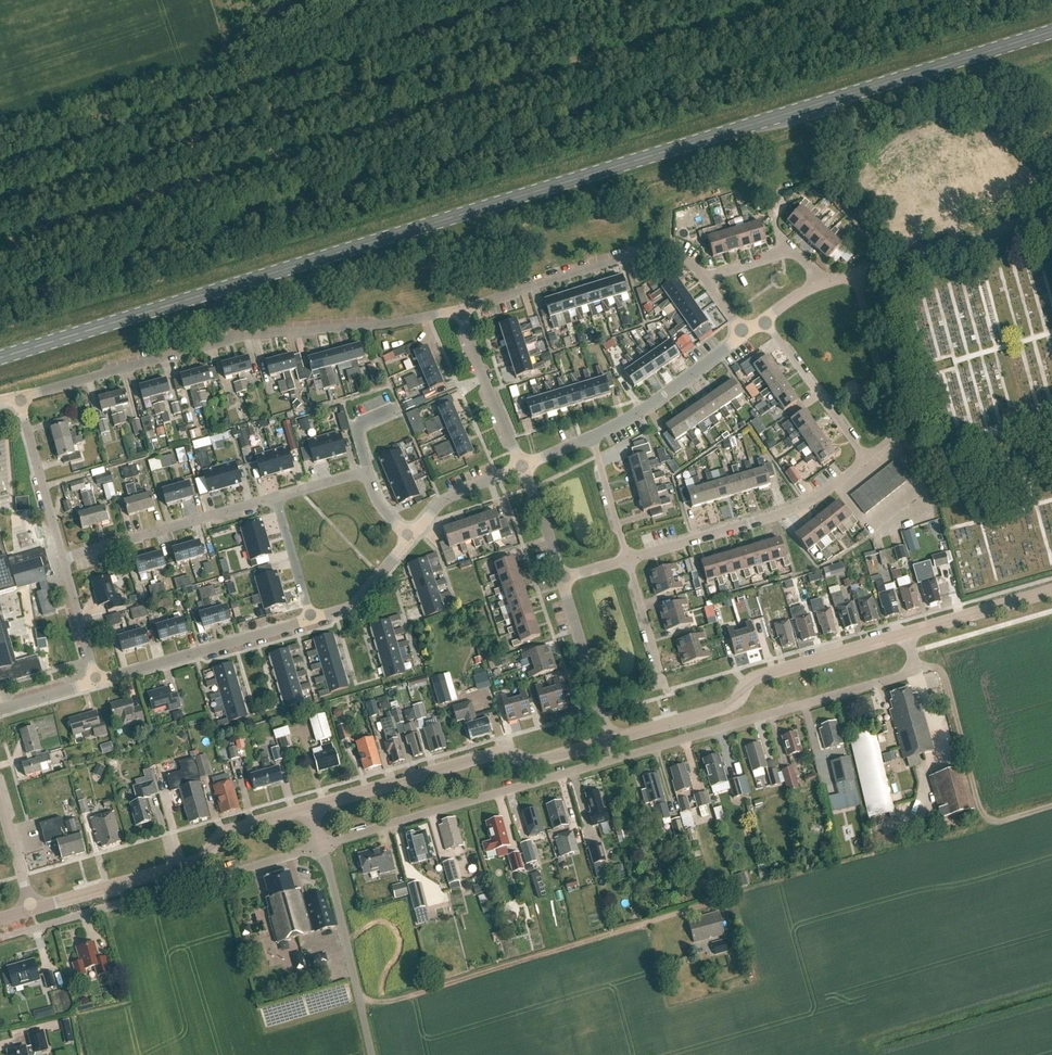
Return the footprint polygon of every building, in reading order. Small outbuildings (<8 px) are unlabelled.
[(787,222),(797,231),(811,217),(809,215),(803,209),(809,203),(805,200),(798,207),(800,208),(787,222)] [(797,231),(807,241),(821,226),(819,225),(813,219),(819,213),(815,209),(809,215),(811,217),(797,231)] [(734,221),(729,223),(731,231),(733,230),(739,250),(753,246),(747,226),(744,227),(742,219),(741,218),(733,220),(734,221)] [(742,219),(744,227),(747,226),(753,246),(766,242),(760,222),(749,226),(747,218),(742,219)] [(807,241),(817,250),(831,236),(829,234),(823,228),(829,222),(825,218),(819,225),(821,226),(807,241)] [(720,234),(726,254),(739,250),(733,230),(731,231),(723,233),(721,225),(715,227),(718,235),(720,234)] [(840,258),(847,250),(841,245),(833,238),(839,231),(835,228),(829,234),(831,236),(817,250),(827,260),(829,258),(835,263),(840,258)] [(720,234),(718,235),(710,238),(708,229),(702,231),(705,240),(707,239),(713,258),(726,254),(720,234)] [(623,277),(609,281),(614,298),(618,310),(623,308),(619,296),(627,294),(622,277),(623,277)] [(664,293),(669,300),(684,290),(676,278),(675,278),(675,279),(651,296),(654,300),(664,293)] [(609,281),(596,285),(601,302),(605,314),(610,312),(606,300),(614,298),(609,281)] [(658,281),(649,286),(653,292),(661,286),(658,281)] [(596,285),(583,289),(588,306),(592,318),(597,316),(593,304),(601,302),(596,285)] [(583,289),(570,293),(575,310),(579,322),(584,320),(580,308),(588,306),(583,289)] [(672,304),(677,311),(692,301),(684,290),(669,300),(659,307),(662,311),(672,304)] [(570,293),(557,297),(562,314),(566,326),(571,324),(568,312),(575,310),(570,293)] [(562,314),(557,297),(543,301),(544,302),(547,309),(549,318),(553,330),(558,328),(555,316),(562,314)] [(680,315),(685,322),(699,312),(692,301),(677,311),(667,318),(670,322),(680,315)] [(647,314),(653,310),(654,309),(649,303),(649,304),(643,308),(647,314)] [(547,309),(540,311),(543,320),(549,318),(547,309)] [(685,322),(674,329),(677,333),(688,326),(693,333),(707,323),(707,324),(708,324),(699,312),(685,322)] [(631,316),(623,317),(623,326),(632,325),(631,316)] [(532,327),(540,325),(538,317),(530,319),(532,327)] [(499,325),(503,339),(520,333),(520,334),(532,330),(531,325),(519,329),(516,320),(500,326),(500,325),(499,325)] [(658,350),(668,364),(680,356),(679,356),(662,332),(658,335),(665,345),(658,350)] [(503,339),(507,352),(524,346),(525,347),(537,343),(535,338),(523,341),(520,334),(520,333),(503,339)] [(680,342),(678,343),(682,349),(680,350),(680,351),(683,355),(694,347),(694,346),(691,342),(692,342),(688,337),(687,337),(680,342)] [(612,339),(602,344),(606,351),(615,345),(612,339)] [(654,353),(647,357),(657,372),(668,364),(658,350),(651,339),(647,342),(654,353)] [(416,359),(419,366),(433,360),(427,347),(419,351),(416,343),(403,348),(393,352),(396,358),(406,354),(407,357),(411,355),(413,360),(416,359)] [(351,362),(353,370),(356,381),(362,379),(359,368),(357,361),(364,359),(360,345),(347,348),(351,362)] [(524,346),(507,352),(512,365),(529,359),(541,356),(539,350),(527,354),(525,347),(524,346)] [(643,360),(636,365),(646,380),(657,372),(647,357),(640,347),(635,350),(643,360)] [(347,348),(334,352),(338,366),(351,362),(347,348)] [(321,355),(325,370),(330,388),(336,386),(331,368),(338,366),(334,352),(321,355)] [(549,353),(541,355),(544,363),(552,361),(549,353)] [(285,381),(288,392),(290,391),(294,390),(295,390),(290,372),(296,370),(298,378),(305,376),(303,369),(302,365),(295,366),(292,355),(279,358),(283,374),(285,381)] [(325,370),(321,355),(308,359),(310,367),(303,369),(305,376),(306,376),(307,382),(314,380),(312,373),(319,371),(325,370)] [(636,365),(629,355),(624,358),(632,368),(624,373),(634,387),(633,387),(634,388),(646,380),(636,365)] [(756,371),(761,378),(775,368),(767,356),(767,357),(757,364),(753,357),(740,366),(747,377),(756,371)] [(235,361),(238,375),(251,371),(248,357),(235,361)] [(270,377),(283,374),(279,358),(266,362),(270,377)] [(531,367),(529,359),(512,365),(516,378),(517,378),(517,377),(545,368),(543,363),(531,367)] [(419,366),(424,378),(438,372),(433,360),(419,366)] [(238,375),(235,361),(221,364),(225,378),(238,375)] [(372,383),(378,381),(373,365),(368,366),(372,383)] [(735,374),(740,371),(736,365),(731,368),(735,374)] [(599,380),(592,382),(597,399),(611,395),(610,394),(610,395),(608,388),(614,386),(610,373),(604,375),(601,366),(596,368),(599,380)] [(764,382),(768,389),(769,389),(783,379),(775,368),(761,378),(752,384),(755,388),(764,382)] [(194,372),(198,390),(205,388),(204,384),(210,382),(207,369),(194,372)] [(349,383),(356,381),(353,370),(346,372),(349,383)] [(584,403),(597,399),(592,382),(588,370),(583,372),(586,384),(579,386),(584,403)] [(184,389),(191,388),(193,392),(198,390),(194,372),(180,376),(184,389)] [(418,381),(407,386),(410,392),(427,384),(429,390),(422,393),(425,400),(437,395),(435,388),(443,385),(438,372),(418,381)] [(579,386),(575,374),(570,376),(574,388),(566,390),(571,407),(584,403),(579,386)] [(415,375),(404,380),(407,386),(418,381),(415,375)] [(558,411),(571,407),(566,390),(562,378),(557,380),(561,392),(553,394),(558,411)] [(791,390),(783,379),(769,389),(768,389),(760,395),(763,399),(771,393),(776,400),(791,390)] [(153,383),(157,401),(158,404),(165,402),(163,395),(169,394),(166,380),(153,383)] [(240,382),(243,393),(250,391),(247,380),(240,382)] [(733,380),(721,388),(731,403),(737,412),(741,409),(735,400),(742,395),(733,381),(733,380)] [(288,392),(285,381),(278,383),(281,394),(288,392)] [(237,395),(243,393),(240,382),(234,384),(237,395)] [(548,396),(540,398),(545,415),(558,411),(553,394),(549,382),(544,384),(548,396)] [(157,401),(153,383),(139,387),(143,401),(150,399),(151,403),(157,401)] [(512,399),(520,397),(516,386),(509,388),(512,399)] [(540,398),(537,386),(531,387),(535,400),(527,402),(532,418),(531,419),(545,415),(540,398)] [(721,388),(710,396),(720,410),(720,411),(726,419),(730,416),(724,407),(731,403),(721,388)] [(202,404),(199,393),(198,390),(193,392),(192,391),(190,392),(195,410),(203,408),(202,404)] [(776,400),(767,406),(758,412),(761,416),(770,410),(779,404),(784,412),(798,402),(799,402),(791,390),(776,400)] [(112,395),(121,428),(124,427),(123,425),(125,424),(123,414),(125,414),(123,406),(128,405),(125,391),(112,395)] [(206,392),(199,393),(202,404),(208,402),(206,392)] [(118,429),(121,428),(112,395),(98,398),(102,412),(115,408),(117,415),(112,417),(115,427),(117,427),(118,429)] [(229,408),(235,406),(232,395),(226,396),(229,408)] [(710,396),(699,403),(709,418),(708,418),(718,432),(723,429),(713,415),(720,411),(720,410),(710,396)] [(297,400),(293,404),(297,409),(302,405),(297,400)] [(402,404),(406,412),(413,408),(410,401),(402,404)] [(158,404),(161,415),(167,414),(164,403),(158,404)] [(174,416),(181,414),(178,403),(171,405),(174,416)] [(699,403),(688,411),(698,426),(697,426),(703,435),(708,432),(702,423),(708,418),(709,418),(699,403)] [(156,417),(161,415),(158,404),(153,406),(156,417)] [(438,410),(441,416),(434,419),(424,424),(426,430),(457,417),(452,404),(438,410)] [(212,406),(203,408),(206,417),(215,414),(212,406)] [(1004,420),(1015,417),(1012,408),(1001,411),(1004,420)] [(755,409),(750,413),(754,418),(759,415),(755,409)] [(417,410),(406,415),(414,435),(415,434),(425,430),(417,411),(417,410)] [(793,425),(798,431),(798,432),(813,422),(804,410),(804,411),(781,426),(785,431),(793,425)] [(688,411),(677,419),(687,433),(686,433),(696,447),(700,444),(691,430),(697,426),(698,426),(688,411)] [(149,416),(141,419),(145,434),(153,432),(149,416)] [(55,444),(77,437),(75,431),(69,433),(67,425),(72,423),(70,417),(53,421),(54,427),(50,428),(51,435),(53,435),(55,444)] [(449,435),(462,429),(457,417),(426,430),(429,436),(439,431),(446,428),(449,435)] [(299,421),(301,429),(310,427),(307,418),(299,421)] [(758,418),(751,423),(753,427),(761,422),(758,418)] [(107,419),(98,422),(101,435),(110,432),(107,419)] [(687,433),(677,419),(665,427),(666,427),(669,432),(663,436),(675,454),(682,449),(677,443),(681,440),(680,438),(686,433),(687,433)] [(136,436),(143,434),(139,421),(132,422),(136,436)] [(291,421),(284,423),(285,430),(292,428),(291,421)] [(820,433),(813,422),(798,432),(798,431),(789,437),(792,442),(801,436),(805,443),(806,443),(820,433)] [(164,427),(156,429),(158,436),(165,434),(164,427)] [(451,441),(434,449),(437,454),(447,450),(454,447),(468,441),(462,429),(449,435),(452,441),(451,441)] [(239,432),(237,432),(238,436),(239,440),(242,449),(250,447),(248,439),(245,430),(243,431),(241,431),(239,432)] [(202,437),(200,431),(190,433),(192,440),(202,437)] [(227,433),(218,436),(213,437),(214,440),(215,444),(223,441),(229,439),(228,436),(227,433)] [(340,433),(325,438),(331,459),(346,455),(340,433)] [(806,443),(805,443),(797,449),(800,453),(809,447),(813,454),(828,444),(820,433),(806,443)] [(446,436),(431,440),(432,444),(447,440),(446,436)] [(77,437),(55,444),(57,452),(56,453),(58,460),(63,459),(64,464),(82,459),(80,452),(75,454),(73,446),(83,443),(81,437),(77,438),(77,437)] [(325,438),(302,445),(303,449),(310,448),(314,464),(331,459),(325,438)] [(789,438),(784,442),(789,449),(793,446),(789,438)] [(204,447),(204,449),(212,447),(210,441),(210,439),(202,441),(204,447)] [(766,443),(770,449),(774,446),(770,440),(766,443)] [(447,450),(437,454),(439,461),(457,453),(460,459),(473,453),(468,441),(454,447),(447,450)] [(728,441),(722,442),(724,451),(731,448),(728,441)] [(813,454),(804,460),(807,464),(816,458),(821,465),(835,456),(836,456),(828,444),(813,454)] [(629,459),(628,459),(632,473),(649,468),(659,465),(658,460),(648,463),(645,455),(651,453),(649,445),(632,450),(634,458),(629,459)] [(256,457),(249,459),(249,460),(250,464),(257,462),(262,479),(278,474),(272,453),(264,455),(262,448),(254,451),(256,457)] [(287,448),(272,453),(278,474),(293,469),(287,448)] [(176,451),(178,457),(186,455),(184,449),(176,451)] [(401,450),(380,459),(386,475),(407,466),(401,450)] [(167,457),(170,468),(177,466),(174,455),(167,457)] [(902,455),(897,459),(905,469),(910,465),(902,455)] [(659,459),(661,464),(670,461),(669,456),(659,459)] [(170,468),(167,457),(160,459),(162,470),(170,468)] [(760,470),(752,472),(757,489),(771,485),(770,485),(768,479),(775,477),(771,463),(764,465),(762,458),(757,460),(760,470)] [(897,459),(892,463),(899,473),(905,469),(897,459)] [(241,462),(220,468),(226,489),(241,485),(236,468),(243,467),(241,462)] [(747,474),(739,476),(744,493),(757,489),(752,472),(749,462),(744,464),(747,474)] [(892,463),(887,468),(894,477),(899,473),(892,463)] [(910,465),(905,469),(912,478),(917,474),(910,465)] [(129,468),(132,479),(139,477),(136,466),(129,468)] [(407,466),(386,475),(393,492),(414,483),(426,478),(424,473),(418,476),(412,478),(407,466)] [(727,480),(726,480),(731,497),(744,493),(739,476),(736,466),(731,468),(734,478),(727,480)] [(125,481),(132,479),(129,468),(122,470),(125,481)] [(220,468),(197,475),(197,476),(198,480),(205,478),(209,494),(226,489),(220,468)] [(632,473),(636,486),(653,481),(665,477),(663,472),(651,476),(649,468),(632,473)] [(794,486),(802,480),(793,468),(786,473),(794,486)] [(887,468),(882,472),(889,481),(894,477),(887,468)] [(907,482),(912,478),(905,469),(899,473),(907,482)] [(718,501),(731,497),(726,480),(727,480),(724,470),(718,471),(721,481),(714,484),(713,484),(718,501)] [(882,472),(876,476),(884,485),(889,481),(882,472)] [(97,486),(112,481),(110,473),(95,477),(97,486)] [(901,486),(907,482),(899,473),(894,477),(901,486)] [(705,505),(718,501),(713,484),(714,484),(711,474),(705,475),(708,485),(701,488),(700,488),(705,505)] [(876,476),(871,480),(879,489),(884,485),(876,476)] [(700,488),(701,488),(698,477),(692,479),(695,489),(688,491),(687,489),(680,491),(683,504),(690,502),(692,508),(691,508),(692,509),(705,505),(700,488)] [(896,490),(901,486),(894,477),(889,481),(896,490)] [(83,480),(70,484),(73,493),(85,489),(83,480)] [(871,480),(866,484),(873,493),(879,489),(871,480)] [(636,486),(639,499),(656,494),(673,489),(671,484),(655,489),(653,481),(636,486)] [(891,494),(896,490),(889,481),(884,485),(891,494)] [(103,486),(107,501),(117,499),(113,483),(103,486)] [(188,483),(175,486),(179,502),(192,498),(188,483)] [(414,483),(393,492),(399,505),(415,499),(417,504),(422,502),(414,483)] [(129,516),(142,513),(138,497),(134,484),(125,486),(128,496),(130,495),(131,499),(125,501),(129,516)] [(866,484),(861,488),(868,497),(873,493),(866,484)] [(879,489),(886,498),(891,494),(884,485),(879,489)] [(166,505),(179,502),(175,486),(162,490),(166,505)] [(861,488),(856,492),(863,501),(868,497),(861,488)] [(873,493),(881,503),(886,498),(879,489),(873,493)] [(87,493),(96,526),(109,522),(105,507),(97,509),(96,502),(93,491),(87,493)] [(863,501),(856,492),(851,496),(858,506),(863,501)] [(82,529),(96,526),(87,493),(82,494),(87,512),(78,514),(82,529)] [(868,497),(876,507),(881,503),(873,493),(868,497)] [(151,494),(138,497),(142,513),(155,509),(151,494)] [(656,494),(639,499),(644,513),(644,512),(650,510),(652,518),(663,514),(660,507),(670,504),(669,499),(659,502),(656,494)] [(16,512),(30,511),(29,497),(28,497),(15,498),(16,512)] [(863,501),(870,511),(876,507),(868,497),(863,501)] [(69,501),(63,503),(66,512),(72,511),(69,501)] [(863,501),(858,506),(865,515),(870,511),(863,501)] [(838,502),(827,510),(840,526),(842,525),(848,520),(853,526),(857,523),(852,516),(850,517),(838,502)] [(827,510),(816,519),(829,535),(831,533),(837,528),(843,535),(847,532),(842,525),(840,526),(827,510)] [(495,512),(482,516),(489,535),(491,535),(499,532),(501,540),(512,536),(506,519),(499,521),(495,512)] [(482,516),(469,521),(476,540),(478,539),(486,536),(489,544),(494,543),(491,535),(489,535),(482,516)] [(836,540),(831,533),(829,535),(816,519),(805,528),(818,544),(820,542),(827,537),(832,543),(836,540)] [(481,547),(478,539),(476,540),(469,521),(456,525),(463,544),(465,543),(473,541),(476,549),(481,547)] [(245,522),(240,524),(246,546),(267,539),(263,523),(247,528),(245,522)] [(443,530),(443,529),(447,541),(440,544),(447,565),(454,562),(450,549),(460,545),(463,553),(468,551),(465,543),(463,544),(456,525),(443,530)] [(818,544),(805,528),(795,536),(807,552),(816,545),(821,552),(825,549),(820,542),(818,544)] [(913,530),(904,533),(907,544),(917,541),(913,530)] [(267,539),(246,546),(252,568),(258,566),(256,560),(268,556),(272,555),(267,539)] [(780,539),(767,543),(772,562),(774,562),(782,559),(785,567),(790,566),(787,557),(785,557),(780,539)] [(199,541),(185,545),(190,561),(204,557),(199,541)] [(767,543),(753,547),(759,566),(761,566),(769,563),(772,571),(777,570),(774,562),(772,562),(767,543)] [(185,546),(172,549),(176,565),(190,561),(185,545),(185,546)] [(903,546),(894,549),(897,562),(906,560),(910,558),(907,545),(903,546)] [(753,547),(740,551),(746,570),(748,570),(756,567),(759,575),(764,574),(761,566),(759,566),(753,547)] [(0,561),(0,590),(1,592),(0,592),(1,594),(47,581),(46,579),(52,577),(45,550),(15,558),(15,557),(7,559),(0,561)] [(751,578),(748,570),(746,570),(740,551),(727,555),(733,574),(735,573),(743,571),(745,579),(751,578)] [(882,565),(888,564),(885,551),(878,553),(882,565)] [(162,552),(148,556),(153,571),(166,567),(162,552)] [(946,553),(932,557),(935,569),(949,565),(946,553)] [(408,565),(413,578),(431,572),(430,570),(428,562),(434,560),(432,555),(425,557),(426,559),(408,565)] [(727,555),(714,559),(719,578),(722,577),(730,575),(732,583),(737,581),(735,573),(733,574),(727,555)] [(148,556),(135,560),(139,575),(153,571),(148,556)] [(491,583),(499,580),(498,578),(518,571),(513,558),(494,565),(498,575),(490,578),(491,583)] [(688,574),(697,571),(693,559),(685,561),(688,574)] [(719,578),(714,559),(701,562),(706,582),(717,579),(719,587),(724,585),(722,577),(719,578)] [(472,566),(471,561),(459,564),(461,570),(472,566)] [(207,576),(214,573),(211,563),(203,565),(207,576)] [(652,585),(672,579),(670,572),(677,570),(676,565),(649,573),(652,585)] [(927,566),(923,567),(916,569),(924,596),(925,596),(928,606),(940,602),(937,593),(938,592),(935,579),(931,580),(927,566)] [(413,578),(417,591),(435,585),(435,583),(432,575),(438,573),(437,568),(430,570),(431,572),(413,578)] [(892,572),(894,580),(902,577),(899,570),(892,572)] [(258,571),(254,573),(260,594),(282,588),(277,573),(260,578),(258,571)] [(496,596),(504,593),(503,591),(522,584),(518,571),(498,578),(499,580),(502,588),(494,591),(496,596)] [(823,580),(821,574),(814,576),(816,582),(823,580)] [(870,578),(870,579),(871,583),(872,584),(873,583),(875,583),(882,580),(881,575),(880,575),(870,578)] [(115,597),(109,576),(93,581),(97,595),(96,596),(99,606),(106,604),(108,611),(125,606),(122,595),(115,597)] [(189,576),(186,577),(182,578),(185,589),(192,587),(189,576)] [(908,577),(904,578),(897,580),(900,589),(899,589),(903,602),(904,602),(907,612),(919,608),(916,599),(918,598),(914,585),(911,586),(908,577)] [(175,580),(176,586),(178,591),(185,589),(182,578),(175,580)] [(672,579),(652,585),(656,596),(683,588),(681,583),(674,585),(672,579)] [(417,591),(422,604),(440,598),(439,596),(436,588),(443,586),(441,580),(435,583),(435,585),(417,591)] [(886,593),(882,580),(875,583),(879,595),(882,608),(883,608),(886,618),(898,614),(896,605),(897,604),(893,591),(886,593)] [(791,581),(784,584),(786,590),(793,587),(791,581)] [(156,585),(159,596),(166,594),(163,583),(156,585)] [(500,609),(508,606),(507,604),(527,597),(522,584),(503,591),(504,593),(506,601),(498,604),(500,609)] [(55,585),(42,589),(49,612),(62,608),(55,585)] [(159,596),(156,585),(149,587),(152,598),(159,596)] [(217,625),(230,622),(225,606),(213,610),(209,599),(216,596),(213,586),(206,588),(217,625)] [(202,622),(204,629),(217,625),(206,588),(199,590),(205,612),(199,614),(199,612),(192,614),(195,624),(202,622)] [(282,588),(260,594),(267,617),(271,616),(270,610),(286,605),(282,588)] [(865,599),(863,590),(852,593),(852,595),(856,594),(858,601),(862,614),(863,614),(865,624),(878,620),(875,611),(876,610),(872,597),(865,599)] [(440,598),(422,604),(426,617),(444,611),(441,601),(447,599),(445,593),(439,596),(440,598)] [(841,593),(831,596),(834,608),(837,607),(841,620),(842,620),(844,630),(857,626),(854,617),(855,616),(851,602),(845,604),(843,599),(841,593)] [(688,594),(677,597),(679,602),(686,600),(689,599),(688,594)] [(505,622),(513,619),(512,617),(531,610),(527,597),(507,604),(508,606),(511,614),(503,617),(505,622)] [(725,607),(731,606),(729,598),(723,600),(725,607)] [(171,599),(163,601),(166,612),(173,610),(171,599)] [(663,620),(682,614),(680,608),(688,606),(686,600),(679,602),(659,608),(663,620)] [(166,612),(163,601),(156,603),(159,614),(166,612)] [(816,613),(820,626),(821,626),(824,636),(836,632),(833,623),(834,622),(830,609),(823,611),(821,602),(814,604),(816,613)] [(3,681),(9,679),(10,683),(16,681),(43,673),(42,669),(40,664),(38,656),(38,655),(16,662),(7,631),(11,630),(8,621),(5,622),(2,613),(3,613),(0,603),(0,681),(3,681)] [(145,606),(138,608),(141,619),(148,617),(145,606)] [(713,606),(704,608),(706,617),(715,615),(713,606)] [(759,606),(753,607),(755,618),(762,616),(759,606)] [(805,616),(802,607),(790,610),(792,620),(795,620),(799,632),(800,632),(803,642),(815,638),(812,629),(813,628),(809,615),(805,616)] [(141,619),(138,608),(131,610),(134,621),(141,619)] [(772,614),(770,608),(763,610),(768,627),(774,625),(778,638),(779,638),(782,648),(794,644),(791,635),(792,634),(788,621),(781,623),(779,612),(772,614)] [(261,610),(256,612),(258,618),(262,617),(265,616),(263,609),(261,610)] [(509,635),(517,632),(516,630),(536,623),(531,610),(512,617),(513,619),(515,627),(507,630),(509,635)] [(115,627),(122,624),(119,614),(112,616),(115,627)] [(682,614),(663,620),(666,632),(693,624),(691,619),(684,621),(682,614)] [(371,626),(375,639),(393,634),(393,632),(390,624),(397,622),(395,616),(388,619),(388,621),(371,626)] [(173,618),(169,619),(174,638),(187,634),(183,619),(174,621),(173,618)] [(165,624),(157,626),(161,641),(174,638),(169,619),(164,620),(165,624)] [(747,631),(741,633),(747,652),(758,649),(750,622),(745,623),(747,631)] [(516,630),(517,632),(520,640),(512,643),(514,648),(523,645),(522,643),(540,637),(536,623),(516,630)] [(735,656),(747,652),(741,633),(734,635),(732,627),(727,629),(735,656)] [(44,628),(38,629),(35,630),(37,640),(38,640),(46,639),(44,628)] [(144,630),(131,634),(136,649),(149,645),(144,630)] [(375,639),(379,652),(397,647),(397,645),(394,637),(401,635),(399,630),(393,632),(393,634),(375,639)] [(136,649),(131,634),(125,635),(124,631),(120,632),(121,637),(118,637),(123,653),(136,649)] [(312,658),(319,656),(318,653),(336,648),(333,634),(314,640),(317,650),(311,652),(312,658)] [(676,642),(680,654),(699,648),(697,641),(704,639),(703,634),(676,642)] [(405,648),(403,644),(403,643),(397,645),(397,647),(379,652),(382,665),(401,660),(400,658),(398,650),(405,648)] [(270,655),(274,668),(292,663),(292,661),(289,653),(296,651),(294,646),(287,648),(287,650),(270,655)] [(523,661),(520,662),(522,668),(533,665),(552,658),(548,647),(535,651),(534,647),(534,646),(520,651),(520,652),(522,656),(523,661)] [(316,671),(323,669),(322,666),(340,661),(336,648),(318,653),(319,656),(321,664),(315,665),(316,671)] [(699,648),(680,654),(683,665),(710,657),(708,652),(701,654),(699,648)] [(495,654),(486,658),(491,670),(504,665),(501,659),(497,660),(495,654)] [(401,660),(382,665),(386,679),(405,674),(402,663),(408,661),(407,656),(400,658),(401,660)] [(556,670),(552,658),(533,665),(535,671),(528,674),(530,679),(556,670)] [(274,668),(278,681),(296,676),(295,674),(293,666),(300,664),(298,659),(292,661),(292,663),(274,668)] [(320,684),(327,682),(326,680),(344,674),(340,661),(322,666),(323,669),(325,677),(318,679),(320,684)] [(212,687),(218,685),(217,682),(236,677),(232,664),(213,669),(216,680),(210,682),(212,687)] [(472,672),(477,688),(490,685),(485,668),(472,672)] [(278,681),(282,695),(300,689),(299,687),(297,679),(303,677),(302,672),(295,674),(296,676),(278,681)] [(326,680),(327,682),(329,690),(322,692),(324,697),(331,695),(331,693),(348,688),(344,674),(326,680)] [(215,700),(222,698),(221,696),(240,690),(236,677),(217,682),(218,685),(220,693),(214,695),(215,700)] [(407,682),(409,687),(428,681),(427,677),(407,682)] [(555,689),(549,690),(554,710),(566,706),(562,692),(560,686),(558,680),(553,681),(555,689)] [(446,681),(434,685),(439,706),(452,702),(446,681)] [(300,689),(282,695),(285,708),(304,703),(301,692),(307,690),(306,685),(299,687),(300,689)] [(554,710),(549,690),(542,692),(540,685),(535,686),(543,713),(554,710)] [(167,711),(180,707),(176,694),(170,696),(168,688),(148,694),(153,710),(166,706),(167,711)] [(514,700),(520,720),(532,716),(524,689),(519,691),(521,698),(514,700)] [(903,760),(907,759),(909,767),(921,764),(918,755),(934,751),(918,694),(912,696),(910,689),(890,694),(892,701),(890,702),(892,710),(890,711),(893,721),(892,721),(903,760)] [(219,713),(226,711),(225,709),(243,704),(240,690),(221,696),(222,698),(224,706),(218,708),(219,713)] [(387,695),(378,698),(382,708),(390,705),(387,695)] [(520,720),(514,700),(508,702),(506,695),(500,696),(508,723),(520,720)] [(371,696),(365,698),(370,718),(379,715),(375,701),(373,701),(371,696)] [(134,727),(133,724),(144,721),(140,707),(133,709),(130,699),(111,705),(115,720),(120,718),(124,730),(134,727)] [(471,741),(491,735),(487,720),(486,720),(484,714),(475,716),(471,702),(452,708),(457,722),(464,720),(466,726),(466,727),(467,731),(468,732),(471,741)] [(225,709),(226,711),(228,719),(221,721),(223,726),(230,724),(230,722),(247,717),(243,704),(225,709)] [(417,722),(426,719),(422,704),(412,707),(413,709),(416,719),(417,722)] [(400,708),(392,710),(396,725),(404,723),(400,708)] [(175,720),(183,718),(181,709),(173,711),(175,720)] [(413,709),(403,712),(406,722),(416,719),(413,709)] [(90,731),(93,730),(95,738),(108,734),(103,720),(99,721),(96,712),(69,720),(74,736),(82,733),(83,737),(85,738),(91,736),(92,734),(90,731)] [(294,724),(300,722),(297,715),(292,717),(294,724)] [(316,743),(331,738),(325,715),(309,719),(316,743)] [(381,721),(386,738),(387,743),(385,744),(387,752),(391,751),(394,764),(403,761),(397,740),(390,718),(381,721)] [(843,745),(836,721),(822,726),(822,729),(819,730),(825,750),(843,745)] [(414,758),(423,755),(421,746),(422,746),(419,734),(417,734),(414,725),(413,725),(413,722),(410,722),(411,725),(405,727),(408,737),(406,738),(408,746),(410,745),(414,758)] [(345,725),(337,727),(342,742),(350,740),(345,725)] [(445,748),(439,725),(424,730),(431,753),(445,748)] [(21,731),(22,733),(28,754),(30,754),(32,758),(41,755),(40,751),(41,751),(34,727),(21,731)] [(870,823),(896,817),(875,730),(849,736),(870,823)] [(181,732),(178,736),(185,741),(188,737),(184,734),(181,732)] [(802,752),(796,733),(782,737),(787,756),(802,752)] [(268,739),(271,750),(275,763),(282,760),(279,748),(276,737),(268,739)] [(286,737),(278,740),(282,749),(289,747),(286,737)] [(372,769),(380,766),(372,739),(357,743),(359,751),(358,752),(359,756),(361,757),(365,771),(366,770),(368,771),(371,770),(372,769)] [(111,742),(101,746),(104,755),(114,751),(111,742)] [(334,750),(332,744),(320,747),(322,753),(313,756),(318,772),(340,766),(335,750),(334,750)] [(752,772),(767,768),(760,744),(746,748),(752,772)] [(231,761),(239,759),(236,747),(229,749),(231,761)] [(264,771),(268,787),(282,783),(278,768),(271,770),(266,752),(259,754),(264,771)] [(41,755),(32,758),(33,762),(22,765),(26,777),(42,772),(40,764),(51,761),(49,753),(41,755)] [(889,753),(882,756),(885,764),(892,762),(889,753)] [(194,758),(200,779),(212,776),(206,755),(194,758)] [(727,783),(719,756),(703,760),(711,787),(727,783)] [(841,765),(832,768),(836,785),(855,780),(852,770),(849,757),(840,760),(841,765)] [(181,772),(167,776),(172,792),(180,789),(187,813),(189,813),(191,823),(208,818),(199,784),(201,783),(196,766),(193,758),(179,763),(181,772)] [(116,760),(110,762),(112,769),(118,767),(116,760)] [(98,764),(93,774),(101,778),(106,767),(98,764)] [(676,792),(692,788),(689,777),(687,778),(684,765),(671,769),(674,782),(672,782),(676,792)] [(268,787),(264,771),(254,774),(251,766),(246,768),(249,777),(251,777),(255,790),(268,787)] [(941,819),(975,810),(963,767),(929,777),(941,819)] [(793,768),(781,771),(787,793),(799,790),(793,768)] [(145,778),(135,781),(136,786),(154,781),(151,769),(143,771),(145,778)] [(767,772),(772,787),(780,785),(776,770),(767,772)] [(670,818),(657,774),(642,778),(643,778),(646,790),(642,791),(646,805),(652,803),(658,822),(670,818)] [(815,774),(804,777),(806,783),(817,780),(815,774)] [(733,798),(742,796),(738,779),(728,781),(733,798)] [(158,794),(154,781),(136,786),(139,795),(138,795),(140,801),(131,804),(137,826),(148,823),(148,822),(149,822),(151,819),(150,817),(151,817),(149,809),(150,809),(147,799),(150,799),(150,796),(158,794)] [(239,809),(231,782),(214,787),(222,814),(239,809)] [(76,791),(79,803),(83,816),(90,814),(86,800),(84,801),(81,790),(76,791)] [(588,802),(591,813),(588,814),(592,827),(609,822),(606,809),(603,809),(600,798),(599,799),(597,792),(598,792),(597,791),(586,795),(587,795),(589,802),(588,802)] [(705,806),(707,805),(703,792),(693,795),(697,808),(699,808),(705,806)] [(681,813),(690,810),(687,797),(677,800),(681,813)] [(568,826),(561,802),(547,806),(553,830),(568,826)] [(543,833),(536,809),(522,813),(529,837),(543,833)] [(102,848),(121,843),(118,833),(119,832),(114,812),(90,819),(98,844),(101,843),(102,848)] [(66,837),(61,818),(40,824),(46,845),(57,841),(62,859),(85,853),(79,833),(82,833),(78,819),(65,823),(69,836),(66,837)] [(463,846),(455,818),(442,821),(443,825),(439,826),(446,851),(463,846)] [(670,821),(675,838),(685,835),(680,818),(670,821)] [(507,838),(501,819),(486,823),(490,835),(488,836),(491,840),(491,842),(483,844),(485,853),(506,847),(504,839),(507,838)] [(693,829),(687,830),(690,842),(696,840),(693,829)] [(622,833),(624,839),(633,836),(632,830),(622,833)] [(560,856),(578,851),(573,831),(557,835),(558,837),(555,838),(560,856)] [(617,833),(621,848),(626,847),(621,831),(617,833)] [(432,860),(425,832),(415,835),(413,833),(407,835),(408,835),(406,837),(409,850),(407,850),(411,866),(432,860)] [(602,862),(606,861),(601,844),(588,847),(593,865),(595,871),(604,869),(602,862)] [(380,874),(395,870),(391,854),(383,856),(381,848),(372,851),(373,853),(359,856),(360,861),(359,863),(360,867),(362,869),(363,873),(379,869),(380,874)] [(507,856),(513,873),(524,870),(519,852),(507,856)] [(536,861),(534,855),(524,858),(526,864),(536,861)] [(449,884),(459,881),(453,860),(443,863),(449,884)] [(276,943),(313,933),(300,889),(294,891),(289,872),(264,879),(270,898),(266,899),(269,908),(267,909),(270,918),(269,918),(276,943)] [(745,878),(734,881),(737,889),(748,885),(745,878)] [(567,889),(577,886),(576,880),(566,883),(567,889)] [(395,899),(408,896),(405,882),(392,886),(395,897),(395,899)] [(408,885),(412,905),(424,902),(420,882),(408,885)] [(481,884),(473,886),(476,895),(484,893),(481,884)] [(315,932),(336,926),(332,912),(328,913),(322,893),(306,898),(315,932)] [(484,895),(478,897),(481,905),(487,903),(484,895)] [(416,920),(425,919),(424,907),(414,907),(416,920)] [(509,913),(507,916),(508,920),(511,922),(515,921),(517,918),(516,914),(513,912),(509,913)] [(723,935),(724,935),(718,913),(691,921),(693,927),(690,927),(694,943),(723,935)] [(715,954),(728,951),(725,940),(713,943),(715,954)] [(99,959),(94,943),(76,948),(79,959),(81,959),(82,961),(73,964),(77,977),(86,974),(85,969),(94,966),(97,976),(111,972),(106,957),(99,959)] [(302,957),(293,960),(296,968),(305,965),(302,957)] [(6,986),(13,984),(14,987),(41,979),(35,958),(7,966),(9,971),(3,973),(6,986)] [(48,988),(57,985),(53,970),(44,973),(48,988)] [(54,1007),(42,1010),(44,1017),(55,1014),(54,1007)] [(70,1027),(69,1020),(60,1022),(62,1029),(70,1027)] [(25,1047),(8,1051),(9,1054),(35,1054),(34,1053),(47,1050),(43,1032),(29,1035),(32,1046),(26,1048),(25,1047)]
